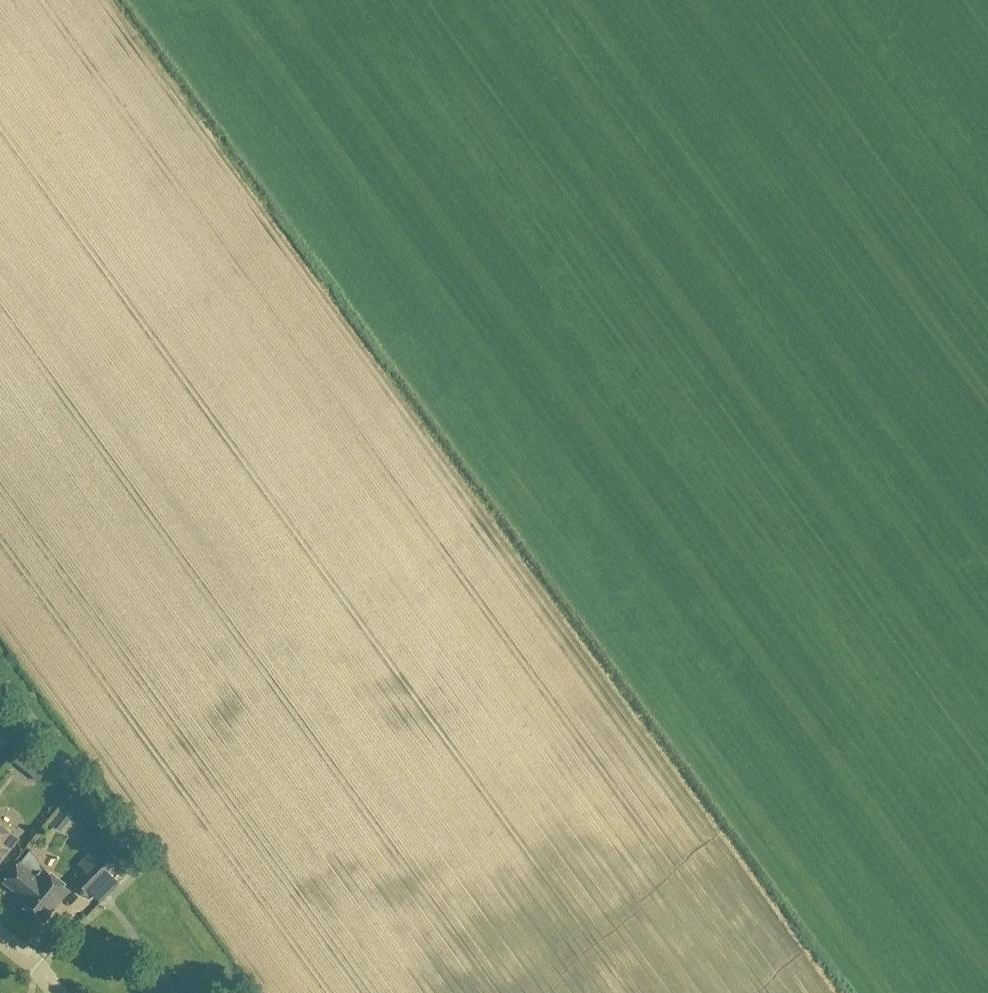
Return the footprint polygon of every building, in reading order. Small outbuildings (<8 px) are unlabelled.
[(17,840),(0,827),(0,862),(17,840)] [(20,864),(4,883),(23,899),(19,904),(43,923),(68,892),(44,873),(29,854),(31,852),(30,852),(20,864)] [(100,854),(74,884),(87,896),(113,866),(100,854)]
